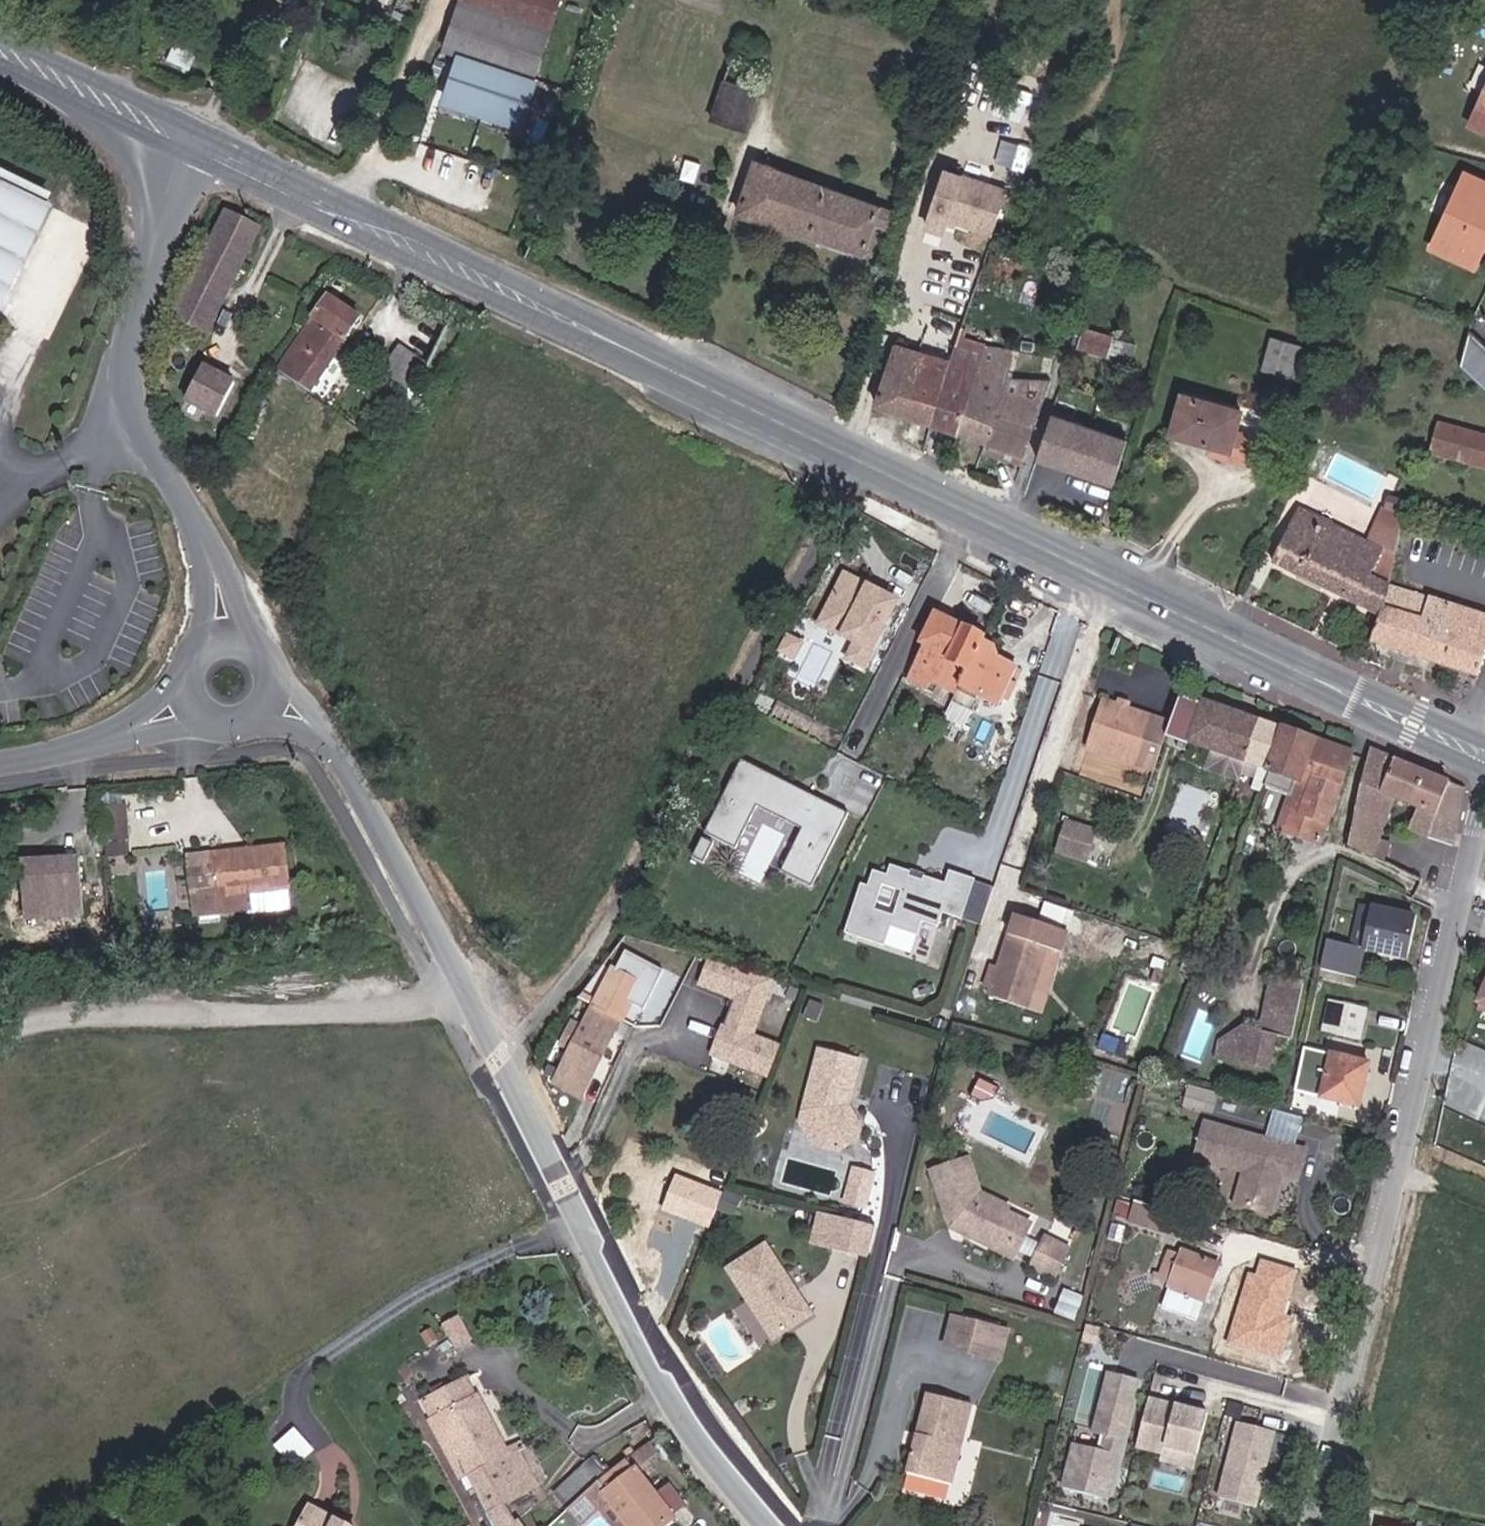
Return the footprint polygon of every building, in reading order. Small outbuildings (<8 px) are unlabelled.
[(550,29),(463,0),(460,0),(443,52),(533,82),(550,29)] [(559,0),(473,0),(551,26),(559,0)] [(519,123),(533,83),(461,59),(447,99),(471,107),(473,102),(497,110),(495,115),(519,123)] [(746,131),(758,93),(723,82),(711,120),(746,131)] [(1469,125),(1484,132),(1484,90),(1469,125)] [(889,227),(894,210),(886,207),(755,163),(737,214),(865,257),(876,226),(877,227),(887,230),(889,227)] [(1006,192),(941,172),(928,216),(992,236),(1006,192)] [(1465,174),(1431,248),(1465,264),(1477,238),(1484,242),(1484,183),(1465,174)] [(51,207),(0,182),(0,310),(51,207)] [(208,333),(258,228),(226,212),(175,317),(208,333)] [(311,391),(360,318),(328,296),(279,369),(292,378),(311,391)] [(1108,356),(1113,337),(1077,327),(1075,334),(1081,336),(1077,347),(1108,356)] [(1469,330),(1460,366),(1484,389),(1484,345),(1469,330)] [(958,433),(977,374),(984,347),(984,345),(958,337),(950,362),(937,403),(938,404),(931,424),(958,433)] [(1288,378),(1298,345),(1271,338),(1262,370),(1288,378)] [(921,352),(896,344),(875,405),(904,414),(927,354),(921,352)] [(404,395),(426,364),(400,346),(383,371),(403,385),(398,391),(404,395)] [(977,374),(958,433),(985,442),(994,417),(1007,379),(1005,379),(1013,351),(984,347),(977,374)] [(927,354),(904,414),(931,424),(938,404),(937,403),(950,362),(934,356),(927,354)] [(218,417),(235,383),(203,367),(186,400),(218,417)] [(303,402),(311,391),(292,378),(284,389),(303,402)] [(1033,430),(1050,382),(1007,379),(994,417),(1033,430)] [(1235,432),(1240,411),(1182,395),(1171,434),(1211,445),(1228,450),(1225,457),(1248,464),(1255,437),(1235,432)] [(1051,415),(1036,460),(1114,484),(1128,439),(1051,415)] [(1024,456),(1033,430),(994,417),(985,442),(982,452),(995,456),(998,447),(1024,456)] [(1439,422),(1431,453),(1484,467),(1484,434),(1439,422)] [(1397,514),(1401,501),(1388,498),(1385,511),(1397,514)] [(1349,573),(1365,541),(1299,509),(1272,563),(1327,590),(1338,568),(1349,573)] [(1394,555),(1404,516),(1397,514),(1385,511),(1370,543),(1394,555)] [(1379,616),(1388,586),(1394,555),(1370,543),(1365,541),(1349,573),(1338,568),(1327,590),(1379,616)] [(867,664),(899,597),(842,571),(816,626),(850,642),(844,653),(867,664)] [(1484,652),(1484,616),(1388,586),(1379,616),(1371,641),(1477,676),(1484,652)] [(997,705),(1016,668),(997,658),(994,648),(982,642),(984,638),(935,614),(920,643),(925,646),(908,680),(926,689),(930,681),(956,693),(952,702),(972,711),(980,697),(997,705)] [(1245,763),(1260,722),(1203,702),(1202,705),(1179,696),(1170,723),(1165,738),(1187,746),(1188,743),(1211,751),(1205,769),(1238,781),(1241,773),(1245,763)] [(1115,705),(1104,701),(1088,749),(1135,765),(1154,771),(1165,738),(1170,723),(1151,717),(1129,709),(1115,705)] [(1263,784),(1283,730),(1260,722),(1245,763),(1262,769),(1258,779),(1255,789),(1260,791),(1263,784)] [(1319,844),(1352,755),(1283,730),(1263,784),(1291,794),(1279,830),(1319,844)] [(1452,846),(1464,789),(1370,750),(1361,784),(1354,815),(1353,821),(1352,827),(1348,846),(1373,858),(1384,864),(1397,870),(1420,882),(1429,857),(1391,844),(1378,840),(1394,799),(1417,809),(1409,830),(1428,839),(1452,846)] [(847,813),(741,760),(704,834),(737,851),(759,807),(804,829),(783,870),(812,884),(847,813)] [(1258,779),(1262,769),(1245,763),(1241,773),(1258,779)] [(129,822),(127,805),(99,808),(100,824),(129,822)] [(131,842),(129,822),(100,824),(102,844),(131,842)] [(1088,861),(1097,832),(1064,822),(1055,851),(1088,861)] [(129,844),(114,845),(115,858),(130,857),(129,844)] [(288,888),(283,846),(249,850),(250,858),(213,862),(212,854),(189,857),(196,915),(249,909),(247,893),(288,888)] [(250,858),(249,850),(212,854),(213,862),(250,858)] [(945,885),(871,860),(847,930),(911,952),(921,924),(938,930),(944,915),(982,928),(997,885),(950,870),(945,885)] [(42,865),(20,867),(24,915),(83,910),(79,862),(57,863),(55,868),(46,869),(42,865)] [(291,909),(288,888),(247,893),(249,909),(250,914),(291,909)] [(1404,958),(1414,916),(1361,905),(1351,946),(1327,941),(1321,970),(1356,978),(1363,949),(1404,958)] [(84,918),(83,910),(24,915),(24,923),(84,918)] [(1061,951),(1067,932),(1016,914),(997,969),(991,988),(989,996),(1041,1013),(1047,994),(1032,990),(1047,946),(1061,951)] [(127,937),(126,922),(111,923),(112,938),(127,937)] [(582,1094),(637,983),(636,983),(649,957),(629,946),(617,972),(606,966),(598,982),(605,986),(582,1031),(571,1025),(562,1042),(574,1048),(557,1082),(582,1094)] [(773,980),(712,957),(700,988),(731,999),(709,1058),(765,1079),(778,1043),(753,1034),(773,980)] [(1268,1069),(1275,1036),(1291,1039),(1303,984),(1273,977),(1261,1031),(1244,1028),(1241,1044),(1221,1040),(1217,1058),(1268,1069)] [(1328,1032),(1335,1002),(1329,1001),(1322,1031),(1328,1032)] [(1359,1039),(1366,1009),(1335,1002),(1328,1032),(1359,1039)] [(1241,1044),(1244,1028),(1221,1040),(1241,1044)] [(850,1097),(860,1062),(819,1051),(803,1112),(824,1147),(838,1151),(856,1141),(860,1126),(848,1106),(845,1105),(847,1097),(850,1097)] [(1357,1106),(1368,1064),(1332,1055),(1322,1097),(1357,1106)] [(1191,1087),(1189,1102),(1213,1105),(1214,1090),(1191,1087)] [(1306,1151),(1205,1123),(1196,1158),(1245,1172),(1236,1204),(1271,1214),(1279,1186),(1275,1179),(1276,1173),(1282,1175),(1298,1180),(1306,1151)] [(1024,1236),(1030,1224),(1006,1213),(1008,1208),(979,1194),(967,1159),(932,1171),(952,1227),(955,1224),(969,1230),(971,1237),(1014,1257),(1017,1251),(1024,1236)] [(874,1175),(860,1171),(852,1200),(867,1204),(874,1175)] [(721,1192),(675,1175),(662,1209),(708,1226),(721,1192)] [(734,1216),(741,1197),(726,1191),(718,1211),(734,1216)] [(1174,1215),(1136,1203),(1130,1222),(1169,1234),(1174,1215)] [(829,1246),(837,1217),(820,1212),(812,1241),(829,1246)] [(1174,1215),(1169,1234),(1183,1238),(1189,1219),(1174,1215)] [(868,1256),(875,1227),(837,1217),(829,1246),(868,1256)] [(1035,1259),(1042,1245),(1024,1236),(1017,1251),(1035,1259)] [(1054,1276),(1067,1250),(1045,1239),(1042,1245),(1035,1259),(1032,1265),(1054,1276)] [(810,1314),(765,1246),(729,1269),(774,1337),(810,1314)] [(1204,1300),(1217,1265),(1183,1251),(1182,1255),(1170,1250),(1160,1275),(1155,1273),(1154,1276),(1171,1283),(1169,1288),(1162,1306),(1197,1319),(1204,1300)] [(1282,1313),(1295,1269),(1260,1258),(1255,1271),(1245,1268),(1222,1344),(1281,1363),(1295,1317),(1282,1313)] [(1074,1322),(1084,1298),(1066,1290),(1055,1314),(1074,1322)] [(471,1341),(458,1317),(443,1325),(457,1349),(471,1341)] [(999,1360),(1006,1330),(953,1318),(946,1347),(999,1360)] [(1137,1380),(1106,1373),(1091,1431),(1078,1427),(1062,1488),(1107,1499),(1137,1380)] [(506,1448),(478,1395),(475,1396),(466,1378),(444,1390),(433,1396),(421,1402),(431,1420),(435,1418),(467,1477),(517,1449),(514,1444),(506,1448)] [(444,1390),(441,1384),(430,1390),(433,1396),(444,1390)] [(952,1484),(972,1405),(926,1393),(906,1473),(952,1484)] [(1211,1414),(1148,1397),(1134,1450),(1160,1457),(1161,1466),(1195,1475),(1211,1414)] [(467,1477),(435,1418),(431,1420),(428,1421),(460,1481),(467,1477)] [(1276,1433),(1236,1423),(1217,1499),(1257,1509),(1276,1433)] [(297,1467),(318,1449),(298,1426),(277,1444),(297,1467)] [(522,1446),(520,1441),(514,1444),(517,1449),(522,1446)] [(659,1456),(650,1443),(641,1449),(650,1462),(659,1456)] [(598,1482),(625,1460),(627,1459),(623,1454),(617,1447),(600,1461),(595,1456),(556,1492),(570,1507),(598,1482)] [(517,1449),(467,1477),(494,1525),(510,1525),(515,1523),(504,1504),(538,1485),(517,1449)] [(686,1508),(668,1485),(657,1493),(642,1474),(652,1465),(650,1462),(641,1449),(633,1454),(627,1459),(625,1460),(598,1482),(570,1507),(566,1511),(579,1525),(596,1510),(606,1501),(626,1525),(666,1525),(677,1518),(675,1516),(686,1508)] [(633,1454),(629,1450),(623,1454),(627,1459),(633,1454)] [(606,1501),(596,1510),(609,1525),(626,1525),(606,1501)] [(309,1507),(300,1525),(345,1525),(309,1507)]
